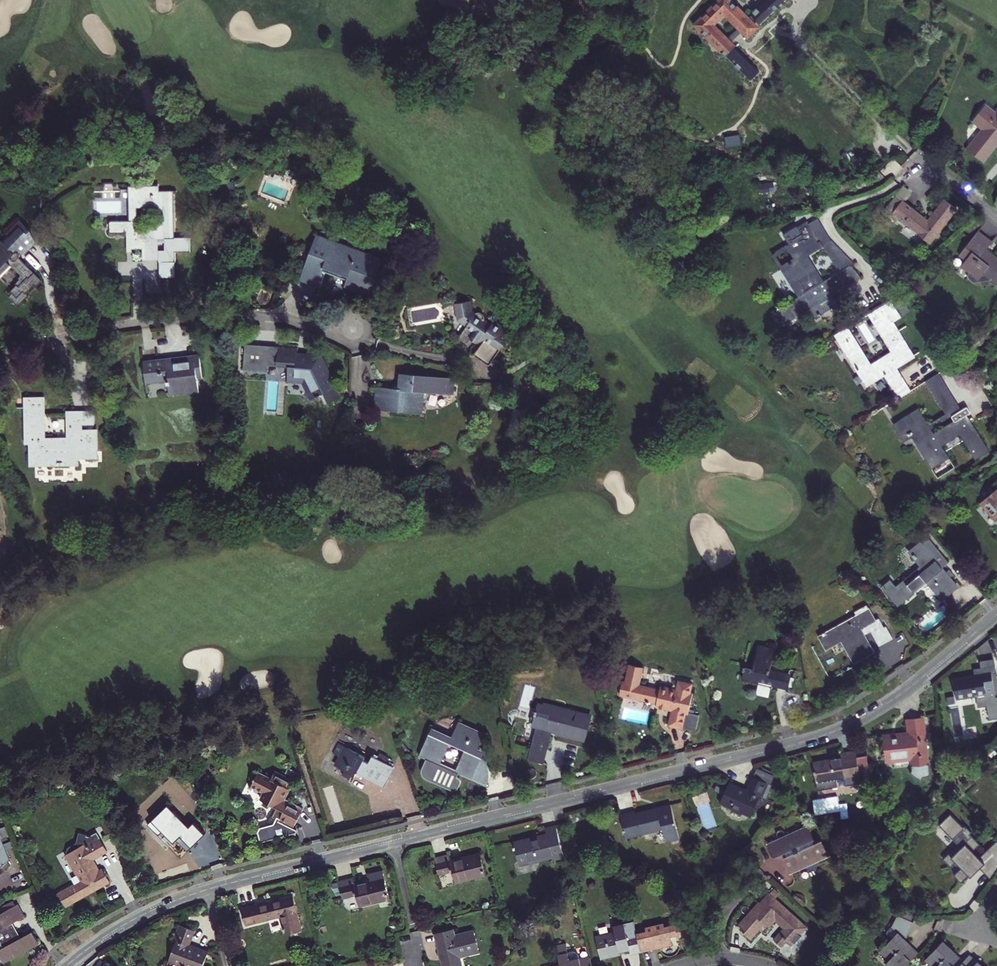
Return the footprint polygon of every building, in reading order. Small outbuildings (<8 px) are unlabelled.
[(733,0),(718,0),(696,22),(752,77),(759,70),(731,41),(741,30),(750,38),(761,27),(755,22),(759,19),(764,24),(788,0),(771,0),(752,19),(733,0)] [(967,148),(984,162),(996,145),(996,111),(996,112),(986,104),(972,121),(982,129),(967,148)] [(726,145),(741,143),(740,133),(725,135),(726,145)] [(130,228),(131,245),(133,247),(141,247),(145,247),(158,247),(157,237),(160,237),(160,239),(172,239),(171,192),(158,192),(158,196),(156,196),(155,187),(141,187),(141,190),(131,190),(131,221),(112,222),(110,223),(110,231),(111,233),(124,233),(126,232),(126,228),(130,228)] [(927,221),(903,202),(911,192),(903,187),(882,212),(888,217),(892,212),(918,233),(917,234),(929,243),(956,209),(944,199),(927,221)] [(815,220),(805,227),(811,237),(813,236),(817,243),(817,246),(816,247),(818,250),(824,246),(830,242),(815,220)] [(803,237),(805,240),(811,237),(805,227),(803,223),(797,226),(796,225),(782,234),(789,244),(794,253),(803,237)] [(0,240),(0,274),(10,264),(21,275),(21,277),(19,279),(21,280),(16,285),(17,286),(11,292),(13,294),(11,296),(11,299),(19,306),(28,296),(27,295),(36,285),(38,287),(41,283),(41,280),(24,263),(22,265),(17,261),(21,256),(20,252),(32,240),(27,235),(29,232),(29,230),(24,226),(5,244),(1,240),(0,240)] [(992,256),(991,257),(984,252),(992,242),(978,231),(959,253),(966,259),(961,266),(971,274),(969,276),(970,279),(975,284),(989,279),(995,284),(996,282),(996,260),(992,256)] [(316,235),(299,281),(317,287),(325,266),(339,271),(338,273),(343,275),(344,273),(349,274),(345,286),(369,295),(382,260),(358,250),(356,255),(332,246),(334,242),(316,235)] [(805,240),(803,237),(794,253),(798,259),(784,268),(801,295),(821,283),(804,255),(816,247),(817,246),(817,243),(813,236),(811,237),(805,240)] [(192,250),(192,237),(172,239),(160,239),(158,247),(145,247),(145,260),(158,259),(159,275),(173,275),(172,251),(192,250)] [(830,242),(824,246),(840,271),(849,266),(853,263),(830,242)] [(772,254),(781,269),(794,253),(789,244),(772,254)] [(801,295),(784,268),(798,259),(794,253),(781,269),(798,297),(801,295)] [(817,317),(824,312),(821,308),(829,304),(830,306),(837,302),(832,295),(845,287),(844,285),(859,276),(855,271),(851,266),(849,266),(840,271),(821,283),(801,295),(798,297),(777,310),(785,323),(806,310),(811,318),(816,315),(817,317)] [(860,267),(855,271),(859,276),(863,272),(860,267)] [(469,350),(484,363),(508,337),(500,330),(503,327),(494,318),(491,321),(474,306),(475,292),(456,292),(455,312),(463,319),(456,327),(464,335),(467,332),(477,341),(469,350)] [(841,343),(850,356),(868,383),(883,374),(889,383),(894,379),(889,370),(896,366),(914,355),(882,305),(867,314),(874,325),(875,324),(892,352),(871,366),(860,350),(852,337),(841,343)] [(288,367),(287,380),(303,381),(312,399),(315,397),(316,399),(321,397),(320,395),(324,393),(328,403),(340,397),(320,356),(317,360),(307,360),(308,355),(298,354),(298,349),(277,347),(277,361),(267,361),(268,347),(245,346),(243,370),(265,372),(265,366),(288,367)] [(277,347),(268,347),(267,361),(277,361),(277,347)] [(176,359),(143,363),(145,378),(149,378),(149,380),(158,379),(158,374),(169,373),(169,381),(168,382),(168,386),(170,386),(171,392),(198,389),(197,376),(201,375),(199,357),(185,358),(185,362),(176,363),(176,359)] [(888,383),(898,398),(910,390),(896,366),(889,370),(894,379),(889,383),(888,383)] [(925,381),(945,414),(949,411),(945,406),(951,402),(955,408),(951,410),(954,415),(961,410),(938,373),(925,381)] [(454,379),(401,374),(400,389),(376,388),(374,410),(397,412),(398,410),(402,410),(401,413),(422,415),(422,405),(421,405),(421,392),(453,395),(454,379)] [(85,432),(82,432),(77,431),(76,414),(66,414),(67,439),(44,440),(43,399),(23,399),(23,408),(25,408),(25,416),(26,416),(26,440),(28,440),(29,465),(75,464),(75,458),(95,458),(95,435),(85,435),(85,432)] [(951,402),(945,406),(949,411),(951,410),(955,408),(951,402)] [(988,451),(970,420),(966,415),(969,413),(969,412),(967,408),(965,408),(961,410),(954,415),(953,415),(952,417),(953,420),(933,433),(931,430),(928,425),(917,408),(895,422),(904,436),(915,430),(922,439),(919,442),(924,450),(923,453),(928,461),(927,462),(932,469),(948,458),(941,445),(959,434),(975,459),(988,451)] [(931,430),(952,417),(953,415),(954,415),(951,410),(949,411),(945,414),(928,425),(931,430)] [(76,412),(76,414),(77,431),(82,432),(82,425),(94,425),(94,411),(76,412)] [(981,501),(996,519),(996,482),(989,488),(992,492),(981,501)] [(928,540),(923,545),(942,568),(948,563),(928,540)] [(923,545),(921,544),(911,551),(914,555),(913,556),(916,559),(917,558),(921,564),(918,566),(920,568),(911,575),(910,574),(895,586),(897,587),(888,594),(898,605),(908,597),(907,596),(926,580),(934,590),(941,584),(943,586),(945,584),(945,581),(943,578),(945,576),(947,578),(948,578),(950,576),(953,574),(948,569),(945,571),(942,568),(923,545)] [(941,584),(934,590),(942,600),(958,586),(950,576),(948,578),(947,578),(945,576),(943,578),(945,581),(945,584),(943,586),(941,584)] [(869,607),(856,614),(862,623),(858,626),(860,629),(876,620),(869,607)] [(868,644),(860,629),(858,626),(862,623),(856,614),(817,636),(825,649),(841,640),(846,647),(844,648),(849,656),(850,655),(855,663),(874,652),(870,644),(868,644)] [(770,686),(778,688),(781,672),(770,669),(775,649),(757,645),(753,665),(744,663),(742,670),(743,671),(741,680),(757,683),(755,694),(763,696),(763,697),(767,698),(770,686)] [(791,674),(781,672),(778,688),(788,690),(791,674)] [(994,691),(991,672),(952,678),(956,699),(975,696),(976,699),(995,697),(994,691)] [(638,699),(641,686),(622,681),(620,695),(638,699)] [(690,693),(691,684),(678,681),(677,690),(660,686),(659,689),(641,686),(638,699),(645,700),(645,702),(650,703),(651,702),(657,703),(657,706),(672,710),(669,724),(682,728),(685,713),(687,714),(692,693),(690,693)] [(534,714),(533,714),(531,721),(535,723),(534,726),(539,727),(536,737),(534,737),(528,759),(543,763),(552,731),(557,732),(557,733),(583,740),(589,717),(569,711),(569,714),(555,710),(555,708),(546,705),(545,707),(540,706),(539,712),(535,712),(534,714)] [(912,758),(913,770),(909,771),(919,778),(923,776),(930,776),(924,716),(908,718),(909,734),(891,736),(891,733),(882,734),(885,761),(912,758)] [(464,750),(455,770),(459,772),(472,778),(482,758),(477,756),(479,751),(477,750),(484,735),(458,724),(451,738),(431,729),(420,755),(427,758),(440,764),(449,744),(464,750)] [(382,786),(392,767),(372,756),(368,763),(363,760),(365,758),(339,744),(334,755),(341,758),(336,767),(354,776),(356,772),(382,786)] [(843,777),(844,784),(872,779),(868,755),(856,757),(855,751),(839,753),(840,759),(832,761),(831,759),(812,762),(816,789),(837,785),(836,778),(843,777)] [(440,764),(427,758),(422,768),(422,770),(422,774),(423,776),(425,778),(454,791),(456,790),(458,789),(461,782),(460,778),(457,777),(459,772),(455,770),(440,764)] [(280,796),(285,788),(286,786),(287,786),(292,777),(275,767),(270,776),(258,769),(251,780),(263,787),(258,795),(273,804),(271,807),(271,811),(274,812),(270,819),(272,824),(271,825),(257,828),(254,833),(256,843),(293,834),(292,832),(289,830),(301,809),(280,796)] [(758,768),(754,776),(771,784),(774,775),(758,768)] [(747,791),(729,783),(720,802),(751,816),(760,797),(764,799),(771,784),(754,776),(747,791)] [(634,809),(620,813),(626,838),(663,829),(667,841),(679,838),(671,803),(635,812),(634,809)] [(189,827),(167,805),(151,821),(173,844),(180,837),(191,848),(205,834),(194,822),(189,827)] [(948,821),(938,834),(944,839),(954,826),(948,821)] [(829,855),(822,839),(813,843),(812,840),(813,839),(807,825),(768,843),(775,857),(786,851),(787,853),(788,855),(783,857),(791,873),(829,855)] [(552,857),(553,860),(563,858),(555,826),(545,829),(546,834),(514,842),(519,862),(528,860),(529,863),(552,857)] [(954,826),(944,839),(960,850),(948,867),(957,874),(961,868),(967,873),(961,881),(968,886),(979,870),(985,862),(987,863),(993,856),(996,859),(996,840),(984,860),(976,854),(982,846),(971,838),(972,836),(964,830),(963,832),(954,826)] [(92,860),(107,851),(96,833),(90,837),(82,836),(83,845),(66,855),(82,882),(58,895),(65,906),(109,882),(103,871),(99,873),(92,860)] [(11,858),(0,839),(0,862),(11,858)] [(485,875),(480,854),(450,861),(449,855),(435,858),(439,875),(452,872),(455,882),(485,875)] [(979,870),(990,879),(996,870),(996,859),(993,856),(987,863),(985,862),(979,870)] [(390,898),(382,870),(369,874),(370,880),(355,884),(353,878),(339,882),(343,899),(356,896),(359,906),(390,898)] [(773,889),(770,893),(775,898),(778,894),(773,889)] [(786,907),(775,898),(770,893),(769,892),(759,902),(758,901),(738,924),(745,931),(743,932),(750,938),(759,930),(761,931),(767,925),(769,927),(776,919),(784,926),(773,939),(781,946),(786,941),(790,945),(807,926),(790,911),(788,913),(784,909),(786,907)] [(272,901),(257,904),(257,907),(243,910),(246,923),(281,915),(287,935),(302,931),(293,897),(272,903),(272,901)] [(4,964),(38,944),(32,932),(20,939),(14,929),(11,930),(9,926),(20,919),(14,907),(13,907),(10,903),(0,908),(0,910),(2,914),(0,914),(0,942),(3,948),(0,949),(0,957),(4,964)] [(911,960),(903,953),(911,945),(905,939),(913,921),(897,914),(892,927),(897,932),(880,949),(890,958),(885,963),(888,965),(905,965),(911,960)] [(696,918),(687,920),(689,930),(698,928),(696,918)] [(677,937),(690,934),(689,930),(687,920),(664,925),(663,921),(645,925),(645,929),(636,931),(640,948),(649,946),(649,949),(654,948),(653,945),(659,944),(660,947),(672,944),(670,936),(677,934),(677,937)] [(629,954),(640,951),(640,948),(636,931),(627,933),(624,922),(613,925),(614,930),(595,936),(600,958),(610,956),(609,953),(628,949),(629,954)] [(179,925),(174,939),(176,941),(168,960),(183,965),(202,965),(208,953),(189,946),(195,931),(179,925)] [(453,929),(436,934),(438,944),(437,945),(440,956),(443,955),(444,960),(442,961),(443,965),(461,965),(458,956),(478,951),(473,932),(455,937),(453,929)] [(943,939),(926,958),(934,965),(953,965),(949,961),(957,953),(943,939)] [(903,953),(911,960),(918,952),(911,945),(903,953)] [(590,956),(579,959),(579,957),(569,959),(567,951),(558,953),(560,964),(561,965),(592,965),(590,956)] [(957,953),(949,961),(953,965),(958,965),(962,962),(964,960),(957,953)] [(962,962),(966,965),(972,965),(977,960),(970,954),(964,960),(962,962)]
